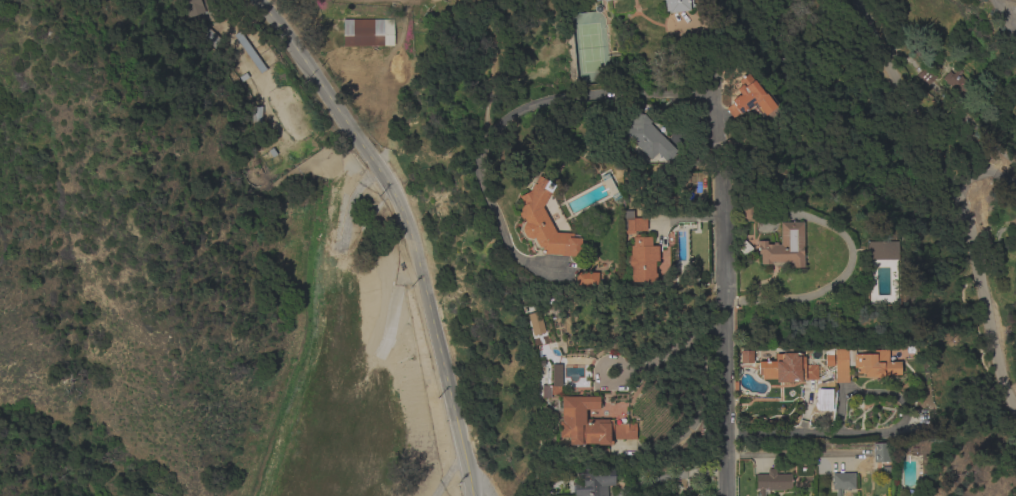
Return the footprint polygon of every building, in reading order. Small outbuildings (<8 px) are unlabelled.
[(188,18),(181,0),(205,0),(209,10),(188,18)] [(666,11),(665,0),(689,0),(690,10),(669,13),(668,10),(666,11)] [(394,19),(394,45),(343,45),(343,19),(394,19)] [(240,31),(266,69),(261,73),(234,35),(240,31)] [(916,76),(918,74),(915,70),(920,65),(924,68),(926,66),(936,76),(927,86),(916,76)] [(958,67),(965,74),(962,77),(965,80),(956,90),(943,78),(953,68),(955,70),(958,67)] [(776,106),(765,115),(755,102),(753,104),(754,105),(748,110),(747,108),(741,113),(734,119),(726,109),(733,103),(731,100),(740,94),(736,89),(740,85),(737,82),(742,78),(741,77),(744,75),(745,76),(749,73),(764,93),(766,92),(776,106)] [(262,124),(252,123),(252,106),(262,106),(262,124)] [(677,150),(666,161),(658,153),(651,159),(625,133),(644,114),(651,121),(650,123),(677,150)] [(573,233),(573,234),(579,235),(579,238),(581,238),(579,257),(561,255),(544,253),(544,252),(541,252),(542,247),(538,247),(533,238),(531,239),(525,237),(521,230),(523,223),(525,222),(523,218),(521,219),(515,209),(520,206),(516,198),(530,190),(530,189),(538,175),(554,185),(542,207),(556,232),(573,233)] [(742,204),(753,204),(754,219),(742,219),(742,204)] [(624,211),(633,211),(633,218),(647,218),(648,229),(647,229),(647,231),(624,231),(624,211)] [(803,247),(802,247),(802,254),(803,254),(804,267),(792,267),(792,262),(771,262),(771,264),(760,264),(760,254),(758,254),(758,244),(757,244),(756,241),(766,241),(766,244),(773,244),(773,242),(777,242),(777,244),(780,244),(780,222),(803,222),(803,247)] [(635,237),(635,234),(641,234),(641,237),(651,237),(651,246),(658,246),(658,261),(655,261),(655,273),(657,273),(657,281),(631,281),(631,272),(631,268),(629,268),(629,255),(631,255),(631,245),(633,245),(633,237),(635,237)] [(896,241),(896,259),(866,259),(866,242),(896,241)] [(598,272),(598,286),(576,286),(576,272),(598,272)] [(538,311),(526,315),(531,336),(544,333),(538,311)] [(854,350),(854,354),(871,354),(871,350),(888,350),(888,361),(900,361),(900,374),(883,375),(882,376),(880,378),(879,378),(877,378),(875,377),(865,376),(865,374),(863,374),(863,373),(857,373),(857,368),(854,368),(854,365),(848,365),(849,382),(836,382),(835,349),(846,349),(846,350),(848,350),(854,350)] [(825,350),(833,350),(833,366),(825,366),(825,350)] [(775,382),(775,379),(762,379),(762,375),(759,375),(759,361),(776,361),(775,354),(783,354),(783,353),(796,352),(796,354),(802,354),(802,357),(805,357),(805,365),(817,365),(817,379),(801,379),(801,382),(775,382)] [(560,386),(560,364),(550,365),(550,386),(560,386)] [(560,394),(550,395),(550,398),(542,398),(541,385),(560,385),(560,394)] [(599,396),(599,409),(585,409),(585,419),(609,419),(609,420),(612,420),(612,424),(636,424),(635,439),(612,439),(612,443),(609,443),(609,445),(597,445),(597,443),(581,443),(581,445),(568,445),(568,437),(558,437),(558,421),(561,421),(561,396),(599,396)] [(873,443),(889,442),(889,462),(873,462),(873,443)] [(607,486),(607,495),(577,495),(574,495),(574,482),(583,481),(583,476),(585,476),(584,469),(614,467),(615,485),(607,486)] [(765,489),(765,495),(756,495),(756,494),(758,494),(758,489),(756,489),(756,475),(768,474),(768,469),(776,469),(776,474),(791,474),(791,490),(768,490),(768,489),(765,489)] [(841,489),(841,495),(836,495),(836,489),(833,489),(832,485),(831,485),(831,481),(832,481),(832,473),(855,473),(855,489),(841,489)]
